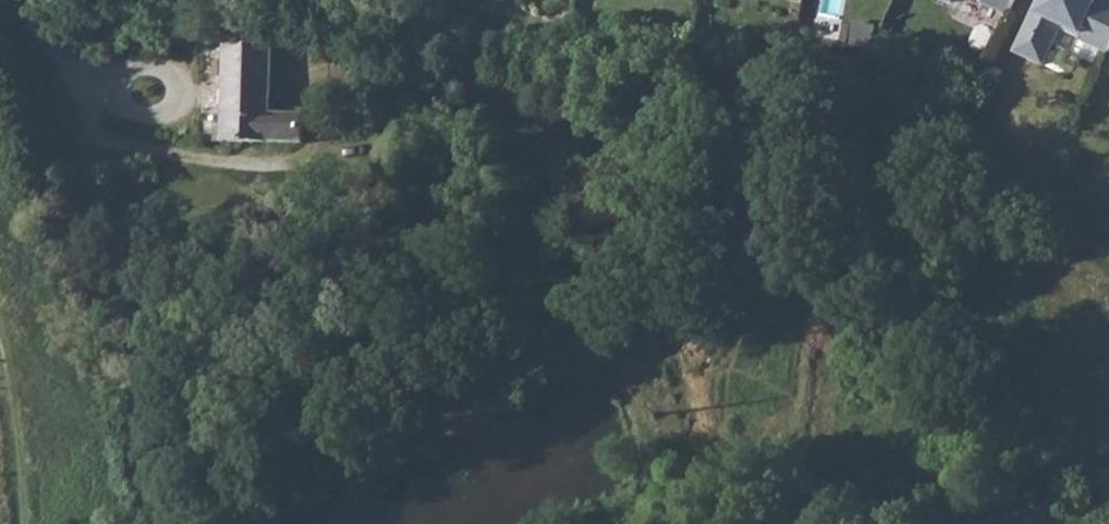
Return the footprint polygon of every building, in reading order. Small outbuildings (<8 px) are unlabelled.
[(982,4),(1009,16),(1016,0),(980,0),(982,4)] [(1016,54),(1045,66),(1063,26),(1083,35),(1086,42),(1108,52),(1108,4),(1101,0),(1044,0),(1038,14),(1034,12),(1016,54)] [(226,47),(225,141),(303,143),(303,115),(271,115),(272,47),(226,47)]
